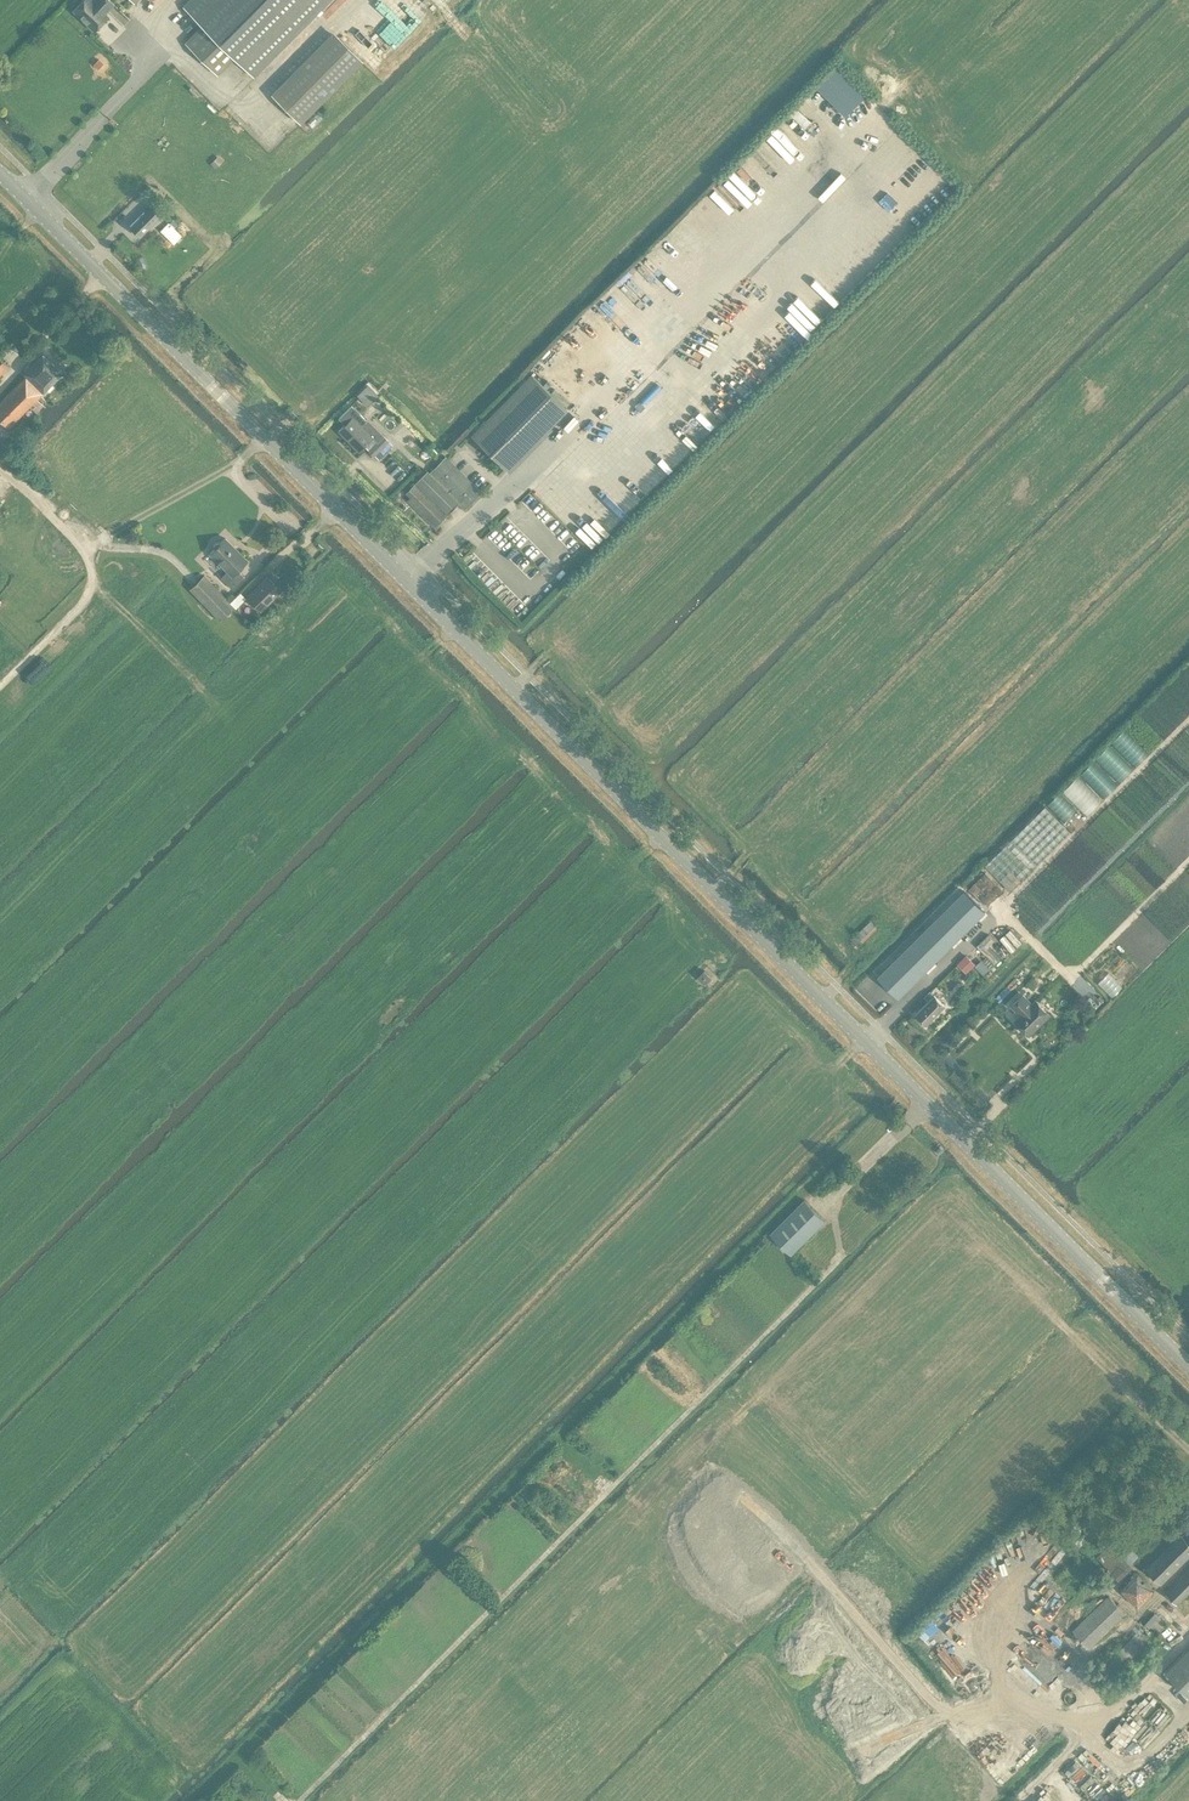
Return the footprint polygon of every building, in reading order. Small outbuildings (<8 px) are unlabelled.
[(74,10),(94,30),(108,17),(104,13),(113,3),(110,0),(94,0),(93,2),(91,0),(84,0),(74,10)] [(235,58),(254,77),(331,0),(190,0),(183,7),(202,26),(185,43),(218,75),(235,58)] [(277,100),(300,123),(362,61),(339,38),(277,100)] [(827,76),(817,86),(846,116),(867,95),(837,64),(826,75),(827,76)] [(152,205),(129,226),(139,236),(153,223),(160,230),(168,222),(161,215),(152,205)] [(173,220),(170,223),(175,228),(178,225),(173,220)] [(168,222),(160,230),(174,244),(182,235),(175,228),(170,223),(169,222),(168,222)] [(37,398),(62,373),(42,354),(24,373),(26,375),(0,402),(0,418),(8,427),(31,404),(38,411),(44,404),(37,398)] [(9,367),(0,357),(0,376),(9,367)] [(567,409),(530,373),(470,434),(507,470),(511,467),(514,470),(530,454),(526,451),(567,409)] [(351,405),(338,418),(344,424),(338,430),(358,451),(363,446),(368,450),(377,441),(372,437),(362,426),(367,421),(351,405)] [(389,441),(383,435),(377,441),(368,450),(374,456),(389,441)] [(446,456),(429,472),(427,470),(405,492),(409,497),(406,500),(434,528),(458,503),(464,510),(482,493),(477,488),(480,485),(474,478),(471,482),(446,456)] [(213,547),(214,548),(209,553),(227,570),(221,576),(232,588),(244,576),(237,569),(247,559),(225,537),(220,542),(219,541),(218,541),(217,541),(215,542),(214,543),(213,545),(213,546),(213,547)] [(235,607),(209,579),(204,574),(189,589),(220,621),(235,607)] [(261,609),(281,589),(267,575),(247,595),(261,609)] [(245,597),(240,591),(230,601),(235,607),(245,597)] [(985,866),(1011,892),(1071,833),(1046,806),(985,866)] [(965,890),(879,976),(903,1000),(989,914),(965,890)] [(850,942),(858,949),(878,928),(871,921),(850,942)] [(712,977),(705,970),(699,977),(706,983),(712,977)] [(929,1000),(916,1013),(927,1024),(945,1006),(932,993),(926,998),(929,1000)] [(1029,1035),(1050,1015),(1036,1000),(1032,1004),(1023,995),(1012,1006),(1021,1015),(1015,1020),(1029,1035)] [(826,1221),(805,1200),(770,1234),(792,1255),(826,1221)] [(1181,1533),(1146,1568),(1162,1583),(1188,1556),(1188,1527),(1182,1534),(1181,1533)] [(1097,1557),(1120,1580),(1134,1566),(1111,1543),(1097,1557)] [(1177,1604),(1188,1592),(1188,1570),(1166,1593),(1177,1604)] [(1127,1614),(1110,1596),(1073,1631),(1090,1649),(1127,1614)] [(1166,1624),(1155,1613),(1143,1624),(1141,1622),(1115,1649),(1129,1663),(1166,1624)] [(1166,1671),(1188,1694),(1188,1648),(1166,1671)]
